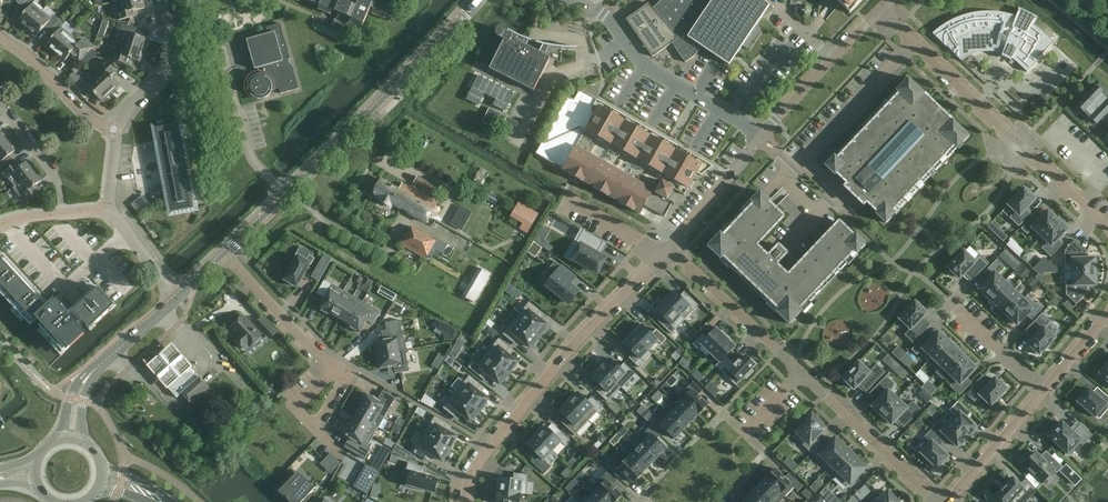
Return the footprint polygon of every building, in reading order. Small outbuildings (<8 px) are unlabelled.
[(26,29),(42,11),(33,3),(36,0),(17,0),(16,2),(26,10),(17,21),(26,29)] [(144,0),(122,0),(119,1),(121,12),(117,13),(119,20),(132,17),(131,11),(145,8),(144,0)] [(320,5),(318,9),(330,15),(332,10),(338,12),(332,26),(342,30),(348,17),(352,18),(350,23),(362,28),(368,12),(384,19),(390,16),(397,0),(308,0),(320,5)] [(653,8),(649,3),(626,19),(652,57),(672,43),(685,63),(695,56),(701,46),(729,65),(742,45),(750,50),(764,30),(756,25),(769,5),(762,0),(661,0),(653,8)] [(863,0),(837,0),(847,10),(847,11),(850,14),(863,0)] [(962,61),(962,60),(967,57),(973,54),(980,52),(988,51),(995,52),(1002,53),(1001,56),(1010,60),(1012,58),(1020,64),(1026,71),(1027,72),(1038,60),(1037,59),(1053,42),(1045,34),(1034,25),(1038,17),(1019,8),(1016,16),(1005,13),(994,12),(982,12),(971,14),(960,17),(950,21),(941,27),(932,33),(946,47),(947,46),(962,61)] [(51,19),(42,11),(26,29),(36,37),(45,26),(50,30),(59,20),(54,15),(51,19)] [(50,38),(51,39),(45,45),(55,53),(70,36),(75,30),(66,22),(64,25),(59,20),(50,30),(51,31),(50,32),(50,38)] [(247,40),(255,69),(257,68),(259,74),(258,75),(256,75),(255,76),(253,77),(251,78),(250,79),(249,81),(248,83),(248,85),(248,88),(248,90),(249,92),(250,94),(251,95),(252,96),(254,98),(256,98),(258,99),(259,99),(261,99),(263,99),(265,98),(267,97),(269,96),(270,94),(271,92),(272,90),(279,88),(281,94),(298,89),(292,65),(295,64),(298,73),(311,69),(304,46),(291,50),(294,58),(290,59),(280,23),(266,27),(268,34),(247,40)] [(137,28),(126,25),(123,24),(121,30),(125,32),(121,43),(144,50),(148,39),(135,34),(137,28)] [(504,40),(493,61),(489,69),(534,91),(551,58),(526,45),(528,41),(536,43),(547,46),(558,48),(567,48),(576,49),(577,49),(577,47),(564,47),(550,45),(536,42),(531,41),(522,37),(516,34),(508,30),(507,31),(502,28),(501,28),(500,28),(499,28),(498,29),(497,29),(497,30),(496,31),(496,32),(496,33),(496,34),(496,35),(497,35),(497,36),(504,40)] [(79,43),(70,36),(55,53),(64,61),(73,51),(83,59),(92,47),(82,39),(79,43)] [(140,62),(144,50),(121,43),(118,54),(113,53),(111,59),(125,64),(127,58),(140,62)] [(95,76),(111,94),(120,85),(110,75),(115,70),(105,60),(100,65),(103,68),(95,76)] [(102,102),(111,94),(95,76),(86,85),(83,81),(74,72),(69,77),(87,96),(92,92),(102,102)] [(834,157),(825,166),(826,167),(835,175),(836,173),(847,184),(846,184),(851,189),(853,187),(862,196),(861,198),(866,203),(867,202),(878,213),(876,214),(886,223),(894,214),(895,214),(892,211),(896,207),(899,209),(906,201),(907,201),(904,199),(908,194),(911,197),(911,196),(918,189),(916,186),(920,182),(923,184),(930,176),(928,174),(932,169),(935,172),(935,171),(942,164),(942,163),(940,161),(944,157),(947,159),(957,148),(958,147),(955,145),(959,141),(962,143),(968,136),(908,79),(902,85),(902,86),(904,88),(900,92),(897,90),(897,91),(887,101),(886,102),(889,104),(885,108),(882,106),(875,114),(874,114),(877,117),(873,121),(870,119),(863,127),(862,127),(865,129),(861,134),(858,131),(858,132),(851,139),(853,142),(849,146),(846,144),(839,152),(841,154),(837,159),(834,156),(834,157)] [(1087,96),(1096,105),(1107,93),(1107,91),(1105,89),(1103,92),(1096,86),(1087,96)] [(536,153),(535,154),(563,170),(579,179),(581,180),(582,181),(583,181),(585,182),(587,183),(598,189),(633,127),(636,122),(628,117),(626,116),(616,110),(614,109),(608,106),(607,105),(596,99),(580,89),(574,100),(568,97),(541,144),(536,153)] [(1096,105),(1106,115),(1107,112),(1107,93),(1096,105)] [(1081,115),(1084,118),(1096,105),(1087,96),(1077,106),(1083,112),(1081,115)] [(1096,105),(1084,118),(1087,121),(1090,118),(1096,125),(1106,115),(1096,105)] [(482,122),(494,128),(501,114),(489,108),(482,122)] [(501,129),(513,135),(519,123),(507,117),(501,129)] [(633,127),(598,189),(616,200),(618,201),(622,203),(624,205),(631,209),(667,146),(670,141),(666,139),(664,138),(654,132),(652,131),(641,125),(639,124),(636,122),(633,127)] [(156,128),(168,191),(172,213),(195,209),(179,123),(156,128)] [(667,146),(631,209),(640,214),(642,209),(645,206),(664,217),(668,209),(673,202),(670,200),(668,199),(673,189),(676,190),(684,195),(697,173),(698,174),(700,175),(701,176),(703,175),(712,167),(713,166),(712,165),(705,161),(703,160),(692,154),(690,153),(679,147),(677,145),(670,141),(667,146)] [(8,142),(0,148),(0,170),(12,161),(8,156),(15,151),(8,142)] [(7,169),(3,172),(7,177),(14,186),(34,172),(26,162),(20,167),(16,162),(7,169)] [(34,172),(14,186),(12,188),(19,197),(21,196),(25,201),(38,191),(34,186),(41,181),(34,172)] [(418,177),(414,183),(432,193),(436,187),(418,177)] [(425,196),(411,188),(403,183),(399,190),(391,185),(381,179),(373,193),(380,197),(379,200),(390,206),(392,204),(425,223),(437,203),(425,196)] [(1024,189),(1008,205),(1015,211),(1009,218),(1019,227),(1031,214),(1026,209),(1035,199),(1032,196),(1033,194),(1026,188),(1025,190),(1024,189)] [(490,192),(486,200),(495,205),(500,198),(490,192)] [(784,217),(781,214),(768,202),(770,201),(760,192),(708,247),(789,324),(865,244),(856,235),(855,237),(839,222),(788,275),(777,265),(787,254),(779,245),(768,257),(757,246),(784,217)] [(141,197),(131,205),(131,206),(140,216),(142,214),(151,206),(142,196),(141,197)] [(519,202),(510,217),(522,224),(519,229),(527,234),(539,214),(519,202)] [(1032,229),(1041,238),(1059,219),(1051,211),(1049,213),(1048,211),(1038,221),(1033,216),(1021,229),(1027,235),(1032,229)] [(1046,243),(1041,248),(1051,257),(1063,244),(1058,239),(1067,230),(1065,228),(1067,226),(1059,219),(1041,238),(1046,243)] [(1012,226),(1006,232),(1011,237),(1017,231),(1012,226)] [(411,227),(401,245),(425,258),(426,255),(435,240),(411,227)] [(579,244),(571,258),(576,261),(597,273),(605,258),(600,255),(597,253),(604,242),(583,230),(576,243),(579,244)] [(1008,237),(1002,232),(998,236),(1003,242),(1008,237)] [(553,248),(544,240),(541,245),(550,252),(553,248)] [(1065,250),(1065,265),(1065,273),(1071,272),(1097,272),(1097,261),(1095,261),(1095,259),(1087,259),(1087,256),(1086,255),(1086,254),(1086,253),(1085,253),(1086,251),(1074,240),(1065,250)] [(974,261),(964,251),(948,268),(949,269),(948,270),(955,277),(956,275),(960,278),(964,274),(972,282),(989,263),(980,255),(974,261)] [(292,265),(283,280),(297,288),(312,263),(315,258),(309,254),(306,259),(298,254),(296,256),(291,264),(292,265)] [(325,258),(317,271),(323,275),(330,261),(325,258)] [(0,265),(0,293),(30,326),(40,317),(45,322),(42,326),(66,351),(86,331),(62,307),(64,304),(58,298),(51,305),(6,259),(0,265)] [(995,271),(1001,266),(995,260),(986,270),(992,275),(979,289),(981,290),(979,292),(986,298),(1004,279),(995,271)] [(550,279),(544,286),(569,306),(581,291),(572,283),(577,277),(561,265),(560,266),(550,279)] [(1024,279),(1030,272),(1023,267),(1018,273),(1024,279)] [(479,268),(463,296),(474,303),(491,274),(479,268)] [(1066,280),(1066,295),(1076,305),(1087,293),(1086,291),(1087,290),(1087,289),(1087,288),(1087,285),(1095,285),(1095,282),(1097,282),(1097,272),(1071,272),(1071,280),(1066,280)] [(1031,276),(1026,282),(1032,288),(1038,282),(1031,276)] [(1004,279),(986,298),(993,305),(994,303),(998,307),(1014,289),(1004,279)] [(519,299),(524,292),(511,283),(506,290),(519,299)] [(1000,312),(1007,318),(1028,296),(1026,295),(1024,298),(1018,293),(1024,287),(1020,283),(1014,289),(998,307),(1002,310),(1000,312)] [(330,315),(331,313),(343,291),(333,285),(319,309),(330,315)] [(99,286),(75,309),(89,324),(94,319),(96,322),(116,302),(99,286)] [(395,302),(399,295),(383,286),(379,292),(395,302)] [(340,319),(353,297),(343,291),(331,313),(340,319)] [(669,294),(664,299),(681,316),(685,320),(699,305),(684,292),(680,296),(674,291),(670,295),(669,294)] [(1036,304),(1028,296),(1007,318),(1014,325),(1015,323),(1017,325),(1026,315),(1032,320),(1044,307),(1038,302),(1036,304)] [(350,324),(363,302),(353,297),(340,319),(350,324)] [(1055,297),(1051,301),(1056,306),(1060,302),(1055,297)] [(660,306),(656,310),(662,315),(657,320),(671,334),(677,329),(685,320),(681,316),(664,299),(659,305),(660,306)] [(1067,301),(1064,304),(1070,311),(1074,307),(1067,301)] [(359,332),(373,308),(363,302),(350,324),(349,326),(359,332)] [(547,327),(547,326),(536,316),(540,311),(529,302),(516,318),(540,338),(547,329),(545,328),(547,327)] [(905,335),(913,343),(931,325),(922,317),(927,313),(923,310),(925,308),(918,302),(916,304),(915,303),(900,319),(911,329),(905,335)] [(1042,313),(1024,332),(1032,339),(1028,344),(1032,348),(1031,349),(1037,355),(1038,353),(1039,354),(1055,338),(1044,328),(1050,322),(1042,313)] [(234,337),(241,345),(245,349),(249,346),(249,347),(252,344),(256,344),(261,339),(260,336),(262,335),(243,315),(230,327),(237,334),(234,337)] [(262,318),(255,324),(264,333),(270,340),(277,334),(270,327),(262,318)] [(533,346),(540,338),(516,318),(503,335),(514,344),(518,338),(530,348),(531,347),(530,347),(532,345),(533,346)] [(489,319),(486,324),(491,329),(495,324),(489,319)] [(377,355),(406,350),(400,320),(385,323),(387,330),(382,331),(383,340),(375,342),(377,355)] [(439,322),(436,329),(443,333),(445,341),(455,340),(459,332),(439,322)] [(631,333),(649,350),(657,341),(661,344),(667,339),(656,329),(652,334),(642,325),(638,329),(636,328),(631,333)] [(701,345),(710,353),(727,336),(722,331),(720,332),(716,328),(707,338),(702,333),(692,344),(698,349),(701,345)] [(928,361),(931,357),(948,339),(941,332),(940,334),(938,332),(928,342),(923,337),(911,349),(917,355),(919,353),(928,361)] [(640,359),(649,350),(631,333),(626,338),(628,340),(624,344),(634,353),(629,358),(639,368),(645,362),(640,359)] [(715,366),(721,371),(731,361),(726,356),(735,346),(731,343),(732,341),(727,336),(710,353),(719,362),(715,366)] [(517,363),(517,362),(505,353),(510,347),(499,338),(486,355),(510,374),(516,366),(515,365),(516,363),(517,363)] [(931,357),(936,362),(933,366),(938,371),(941,367),(957,350),(954,347),(955,346),(948,339),(931,357)] [(171,344),(147,365),(167,387),(190,366),(171,344)] [(455,345),(449,355),(456,358),(461,349),(455,345)] [(898,346),(892,353),(899,360),(906,353),(898,346)] [(684,353),(679,348),(676,351),(681,356),(684,353)] [(409,371),(406,350),(377,355),(380,369),(393,366),(395,374),(409,371)] [(957,350),(941,367),(951,376),(969,358),(962,352),(960,354),(957,350)] [(439,353),(435,359),(442,363),(446,357),(439,353)] [(906,353),(899,360),(908,368),(914,361),(906,353)] [(510,374),(486,355),(477,365),(473,361),(468,368),(483,380),(488,374),(500,384),(500,383),(501,381),(503,383),(510,374)] [(731,361),(721,371),(736,386),(745,377),(746,379),(752,373),(750,371),(756,364),(751,359),(749,360),(745,356),(740,362),(739,361),(735,365),(731,361)] [(450,357),(445,362),(450,366),(455,361),(450,357)] [(951,376),(956,380),(950,386),(960,395),(965,390),(971,383),(966,378),(976,368),(974,366),(975,365),(969,358),(951,376)] [(599,367),(621,387),(634,373),(624,363),(619,368),(610,359),(606,363),(605,362),(599,367)] [(869,372),(859,362),(843,378),(844,379),(843,381),(849,387),(851,386),(854,389),(858,385),(866,392),(886,372),(877,364),(869,372)] [(204,382),(197,374),(190,366),(167,387),(177,398),(182,393),(186,398),(190,402),(208,386),(204,382)] [(1107,367),(1106,366),(1100,373),(1102,374),(1101,375),(1107,381),(1107,366),(1107,367)] [(607,402),(621,387),(599,367),(594,372),(596,374),(592,378),(601,387),(597,392),(607,402)] [(920,370),(915,375),(925,384),(930,378),(920,370)] [(673,375),(666,382),(672,388),(679,381),(673,375)] [(983,375),(965,393),(974,401),(980,395),(991,405),(1006,389),(1005,388),(1007,387),(1001,381),(999,383),(995,379),(991,383),(983,375)] [(487,400),(488,400),(476,390),(480,385),(469,376),(456,392),(480,411),(487,403),(486,402),(487,400)] [(894,385),(886,376),(868,394),(876,402),(872,406),(874,408),(873,410),(880,417),(898,398),(890,390),(894,385)] [(655,377),(650,382),(655,387),(660,382),(655,377)] [(278,381),(270,385),(275,396),(283,392),(278,381)] [(679,396),(683,400),(698,414),(708,405),(698,396),(703,391),(693,381),(679,396)] [(666,383),(661,388),(666,394),(672,388),(666,383)] [(924,389),(918,394),(927,403),(932,397),(924,389)] [(1076,403),(1094,418),(1105,405),(1107,408),(1107,399),(1099,391),(1095,397),(1087,390),(1076,403)] [(658,391),(652,399),(657,403),(663,396),(658,391)] [(473,420),(480,411),(456,392),(443,408),(454,417),(459,412),(470,421),(471,421),(471,420),(472,419),(473,420)] [(567,401),(589,421),(602,407),(592,397),(587,402),(578,392),(574,397),(572,395),(567,401)] [(384,418),(390,407),(366,393),(360,404),(384,418)] [(425,394),(421,402),(432,408),(437,403),(425,394)] [(898,398),(880,417),(888,424),(890,423),(892,424),(896,420),(904,428),(921,410),(912,402),(907,407),(898,398)] [(698,414),(683,400),(676,407),(691,422),(698,414)] [(575,435),(589,421),(567,401),(562,406),(564,407),(560,411),(565,417),(561,421),(575,435)] [(955,416),(950,421),(968,439),(976,431),(974,429),(976,428),(966,418),(971,413),(959,401),(950,411),(955,416)] [(932,403),(927,408),(933,413),(937,408),(932,403)] [(379,428),(384,418),(360,404),(359,404),(361,406),(356,415),(379,428)] [(636,411),(645,419),(650,414),(641,405),(636,411)] [(419,407),(417,412),(426,418),(429,413),(419,407)] [(691,422),(676,407),(669,415),(684,429),(691,422)] [(651,425),(661,435),(666,430),(675,439),(684,429),(669,415),(665,411),(651,425)] [(373,437),(379,428),(356,415),(350,424),(373,437)] [(456,438),(457,437),(444,430),(447,423),(435,416),(424,434),(450,449),(456,438)] [(398,417),(395,424),(401,427),(405,421),(398,417)] [(918,419),(912,425),(918,430),(924,424),(918,419)] [(809,420),(790,440),(808,457),(817,447),(811,442),(821,431),(819,429),(820,426),(819,424),(816,423),(813,423),(809,420)] [(939,421),(930,430),(943,443),(948,438),(958,447),(959,445),(961,446),(968,439),(950,421),(945,427),(939,421)] [(1054,428),(1049,434),(1050,435),(1049,436),(1067,454),(1074,446),(1076,447),(1081,442),(1084,444),(1093,435),(1081,424),(1073,433),(1062,422),(1056,429),(1054,428)] [(365,459),(371,450),(367,448),(373,437),(350,424),(349,423),(342,434),(349,438),(344,447),(365,459)] [(535,434),(552,451),(561,442),(565,446),(570,441),(553,424),(548,429),(545,426),(541,430),(540,429),(535,434)] [(394,425),(391,431),(397,434),(401,428),(394,425)] [(637,440),(641,444),(657,458),(666,449),(656,440),(661,435),(651,425),(637,440)] [(624,426),(616,434),(621,439),(629,431),(624,426)] [(943,443),(930,430),(921,440),(928,446),(921,453),(922,454),(921,455),(927,461),(928,459),(937,468),(938,467),(940,469),(946,462),(945,460),(948,457),(938,448),(943,443)] [(446,459),(450,452),(449,451),(450,449),(424,434),(414,453),(426,460),(430,454),(443,461),(443,460),(444,458),(446,459)] [(530,448),(526,453),(528,455),(532,459),(530,461),(544,474),(551,467),(550,466),(544,460),(552,451),(535,434),(530,440),(531,441),(527,445),(530,448)] [(602,434),(596,439),(602,444),(607,439),(602,434)] [(616,434),(609,442),(613,447),(621,439),(616,434)] [(1098,447),(1104,453),(1107,448),(1107,445),(1107,442),(1106,440),(1105,442),(1103,441),(1098,447)] [(808,457),(824,472),(843,452),(832,441),(822,452),(817,447),(808,457)] [(657,458),(641,444),(634,451),(649,466),(657,458)] [(371,468),(380,473),(392,452),(383,447),(371,468)] [(406,449),(403,455),(414,458),(416,455),(406,449)] [(649,466),(634,451),(627,459),(642,473),(649,466)] [(602,452),(597,456),(602,461),(606,456),(602,452)] [(843,452),(824,472),(832,480),(851,460),(843,452)] [(1028,457),(1022,464),(1042,483),(1054,471),(1056,473),(1062,467),(1046,452),(1041,457),(1036,453),(1030,459),(1028,457)] [(333,475),(343,463),(332,453),(321,464),(333,475)] [(642,473),(627,459),(623,455),(609,469),(619,479),(624,474),(633,483),(642,473)] [(790,456),(784,463),(793,471),(799,464),(790,456)] [(832,480),(843,490),(862,470),(851,460),(832,480)] [(408,462),(406,471),(411,472),(406,486),(435,494),(439,478),(425,474),(427,468),(408,462)] [(1066,464),(1059,471),(1067,479),(1074,484),(1076,486),(1082,479),(1080,477),(1074,471),(1066,464)] [(366,465),(353,487),(367,495),(380,473),(371,468),(366,465)] [(766,478),(786,496),(794,488),(797,491),(802,486),(789,473),(785,478),(775,469),(766,478)] [(279,492),(289,501),(302,501),(315,488),(298,472),(279,491),(279,492)] [(597,490),(610,501),(615,501),(622,495),(612,486),(617,481),(607,472),(593,486),(597,490)] [(497,484),(497,491),(520,494),(522,482),(527,482),(528,475),(514,473),(513,480),(500,478),(499,484),(497,484)] [(572,481),(576,485),(583,477),(580,473),(572,481)] [(759,486),(776,501),(780,501),(786,496),(766,478),(759,486)] [(994,498),(998,501),(1010,501),(1013,499),(1015,501),(1024,501),(1036,490),(1026,481),(1021,486),(1013,478),(1012,480),(1011,479),(1006,484),(1007,485),(994,498)] [(818,479),(810,488),(815,493),(824,484),(818,479)] [(572,481),(565,489),(569,492),(576,485),(572,481)] [(759,486),(751,494),(760,501),(776,501),(759,486)] [(819,494),(827,501),(836,501),(839,499),(826,487),(819,494)] [(860,489),(854,494),(859,500),(865,495),(860,489)] [(597,490),(590,498),(595,501),(610,501),(597,490)] [(520,494),(497,491),(496,498),(497,499),(497,501),(519,501),(520,494)] [(869,501),(897,501),(888,492),(880,499),(876,495),(869,501)]
